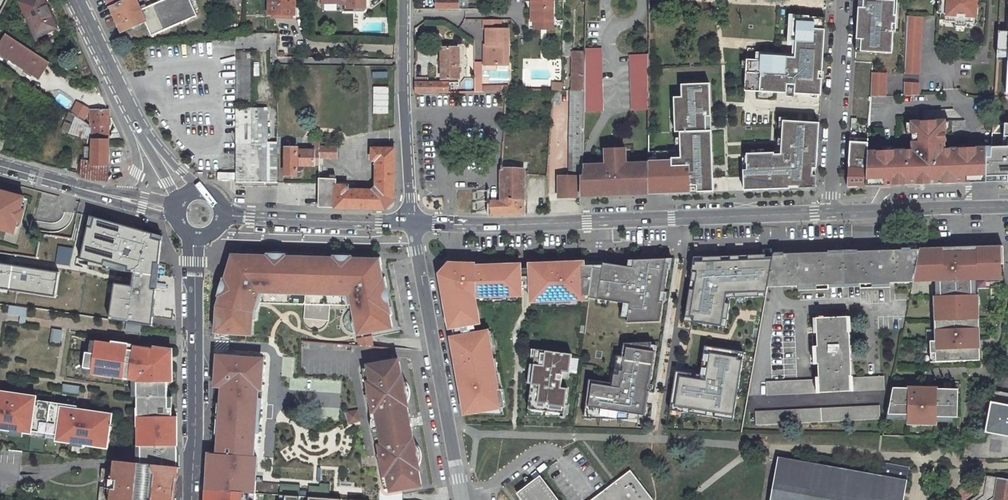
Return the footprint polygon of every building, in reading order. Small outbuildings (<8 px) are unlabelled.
[(84,64),(55,0),(30,0),(19,5),(52,79),(84,64)] [(121,32),(145,22),(151,35),(197,15),(190,0),(164,0),(141,10),(137,0),(108,0),(121,32)] [(269,14),(294,14),(295,0),(269,0),(269,14)] [(322,2),(347,2),(347,8),(365,8),(365,0),(322,0),(322,2)] [(436,10),(458,10),(458,0),(436,0),(436,10)] [(534,34),(552,34),(552,0),(531,0),(531,15),(534,16),(534,34)] [(860,52),(891,54),(896,0),(863,0),(860,52)] [(938,13),(947,13),(947,10),(944,10),(945,0),(939,0),(938,13)] [(975,22),(976,0),(945,0),(944,10),(947,10),(947,13),(946,21),(958,21),(968,22),(975,22)] [(823,51),(825,18),(808,17),(794,15),(792,41),(795,41),(795,58),(760,56),(760,61),(746,60),(745,91),(776,93),(777,89),(794,89),(794,94),(820,95),(823,51)] [(907,15),(905,73),(920,74),(922,16),(907,15)] [(484,66),(507,66),(507,30),(498,30),(498,20),(482,20),(482,30),(486,30),(486,46),(484,46),(484,66)] [(1007,32),(998,31),(995,57),(1007,57),(1007,32)] [(288,39),(280,38),(279,49),(286,50),(288,39)] [(563,41),(562,56),(570,57),(570,41),(563,41)] [(458,48),(440,48),(441,80),(459,79),(458,48)] [(603,48),(584,49),(584,53),(583,90),(583,112),(602,112),(603,48)] [(250,52),(236,52),(236,107),(250,107),(250,52)] [(572,52),(572,91),(583,90),(584,53),(572,52)] [(648,110),(649,55),(632,55),(632,111),(648,110)] [(871,97),(886,96),(887,73),(872,72),(871,97)] [(436,82),(427,83),(427,93),(436,93),(436,82)] [(449,82),(436,82),(436,93),(439,93),(450,93),(449,82)] [(458,82),(449,82),(450,93),(458,93),(458,82)] [(904,82),(904,96),(919,96),(919,83),(904,82)] [(427,83),(414,83),(414,94),(427,93),(427,83)] [(478,87),(474,87),(474,92),(506,90),(506,84),(478,85),(478,87)] [(710,84),(682,85),(682,97),(674,98),(675,132),(680,132),(680,151),(648,152),(647,193),(714,192),(710,84)] [(70,128),(46,122),(35,159),(106,178),(128,161),(95,85),(78,91),(70,128)] [(372,114),(388,114),(388,87),(373,87),(372,114)] [(552,90),(552,101),(559,102),(560,91),(552,90)] [(577,176),(579,176),(582,176),(582,166),(583,112),(583,90),(572,91),(569,91),(569,176),(577,176)] [(267,108),(236,108),(236,182),(277,183),(277,147),(266,147),(266,146),(267,146),(267,108)] [(907,150),(869,152),(867,186),(986,182),(986,175),(986,158),(986,157),(991,157),(991,147),(950,149),(950,150),(944,150),(941,147),(941,142),(946,142),(945,120),(912,122),(913,140),(916,140),(916,147),(917,148),(914,151),(907,152),(907,150)] [(814,188),(819,123),(782,121),(781,152),(746,154),(746,158),(742,159),(744,191),(814,188)] [(950,150),(950,149),(946,145),(946,142),(941,142),(941,147),(944,150),(950,150)] [(319,147),(319,152),(319,157),(336,158),(336,147),(319,147)] [(579,176),(580,191),(591,191),(591,196),(609,195),(609,192),(617,192),(618,194),(636,194),(635,189),(647,188),(648,163),(626,164),(625,147),(610,148),(610,158),(605,158),(605,164),(582,166),(582,176),(579,176)] [(991,147),(991,157),(986,157),(986,175),(1007,176),(1007,177),(1007,147),(991,147)] [(315,151),(314,151),(298,151),(298,148),(285,148),(285,175),(297,175),(297,172),(297,166),(303,166),(315,166),(319,166),(319,157),(319,152),(315,151)] [(319,178),(319,207),(385,209),(395,201),(395,149),(372,148),(372,161),(377,161),(376,188),(373,190),(356,190),(356,184),(347,184),(347,185),(336,184),(336,178),(319,178)] [(524,169),(502,169),(501,200),(489,200),(489,214),(523,215),(524,169)] [(558,176),(558,198),(577,198),(577,176),(569,176),(558,176)] [(15,233),(24,198),(1,192),(0,195),(0,229),(15,233)] [(78,259),(133,272),(157,275),(162,236),(87,215),(78,259)] [(73,247),(58,245),(55,262),(70,265),(73,247)] [(1002,245),(918,249),(912,282),(934,281),(935,296),(932,296),(934,340),(929,341),(930,363),(980,360),(975,281),(1003,281),(1002,245)] [(902,250),(857,252),(858,254),(828,254),(828,252),(783,254),(783,256),(774,256),(768,287),(798,286),(798,287),(817,286),(816,284),(872,283),(872,285),(890,284),(890,282),(912,282),(918,249),(910,250),(910,251),(902,252),(902,250)] [(240,256),(232,255),(229,264),(233,265),(240,260),(240,256)] [(229,264),(215,306),(215,334),(252,336),(253,320),(256,320),(257,310),(258,310),(260,304),(271,304),(305,305),(309,258),(240,256),(240,260),(233,265),(229,264)] [(305,305),(303,319),(329,322),(330,310),(330,306),(347,306),(352,306),(357,335),(362,334),(362,335),(393,329),(389,308),(390,307),(386,287),(385,287),(379,260),(309,258),(305,305)] [(565,304),(571,260),(437,264),(464,413),(508,410),(485,307),(565,304)] [(0,263),(0,287),(56,297),(60,272),(0,263)] [(157,275),(133,272),(130,286),(112,283),(108,318),(151,325),(157,275)] [(8,313),(24,316),(25,308),(10,306),(8,313)] [(846,317),(816,318),(817,346),(816,347),(816,365),(818,364),(819,379),(766,381),(766,395),(884,389),(884,376),(852,378),(849,331),(847,331),(846,317)] [(51,329),(50,343),(61,344),(62,329),(51,329)] [(358,339),(360,346),(373,347),(371,337),(358,339)] [(168,352),(89,340),(84,374),(135,382),(135,381),(171,380),(168,352)] [(615,356),(612,385),(589,382),(585,413),(645,421),(654,347),(624,343),(622,356),(615,356)] [(674,372),(670,407),(722,414),(721,420),(735,421),(744,352),(704,347),(700,376),(674,372)] [(532,351),(527,414),(559,414),(567,353),(532,351)] [(213,454),(254,456),(258,390),(262,391),(264,356),(213,353),(211,389),(218,389),(213,454)] [(399,360),(367,365),(368,369),(363,370),(367,391),(366,391),(368,405),(369,405),(377,455),(379,469),(380,469),(383,490),(388,489),(389,492),(420,487),(417,466),(418,466),(414,444),(413,444),(406,403),(407,403),(403,380),(402,380),(399,360)] [(171,380),(135,381),(137,464),(176,469),(175,416),(171,417),(171,380)] [(61,391),(79,395),(80,386),(62,383),(61,391)] [(958,389),(892,387),(887,413),(907,414),(907,425),(936,426),(937,417),(956,417),(958,389)] [(992,391),(985,432),(1007,436),(1007,394),(992,391)] [(0,393),(0,432),(105,448),(111,411),(0,393)] [(879,405),(755,411),(756,424),(880,418),(879,405)] [(322,418),(337,420),(338,409),(323,407),(322,418)] [(358,409),(346,410),(347,422),(359,421),(358,409)] [(2,499),(16,499),(18,499),(22,452),(0,450),(0,499),(2,499)] [(241,493),(254,494),(257,456),(254,456),(213,454),(206,452),(203,490),(241,493)] [(909,467),(883,462),(880,477),(778,458),(770,499),(903,499),(909,467)] [(112,489),(105,488),(105,487),(100,487),(99,499),(174,499),(176,469),(137,464),(115,463),(114,470),(102,468),(101,480),(106,481),(106,479),(113,480),(112,489)] [(653,499),(630,469),(589,499),(652,499),(653,499)] [(540,474),(516,492),(523,499),(559,499),(540,474)] [(982,475),(979,494),(971,499),(1007,499),(1007,480),(982,475)] [(241,493),(203,490),(202,499),(241,499),(241,493)]
